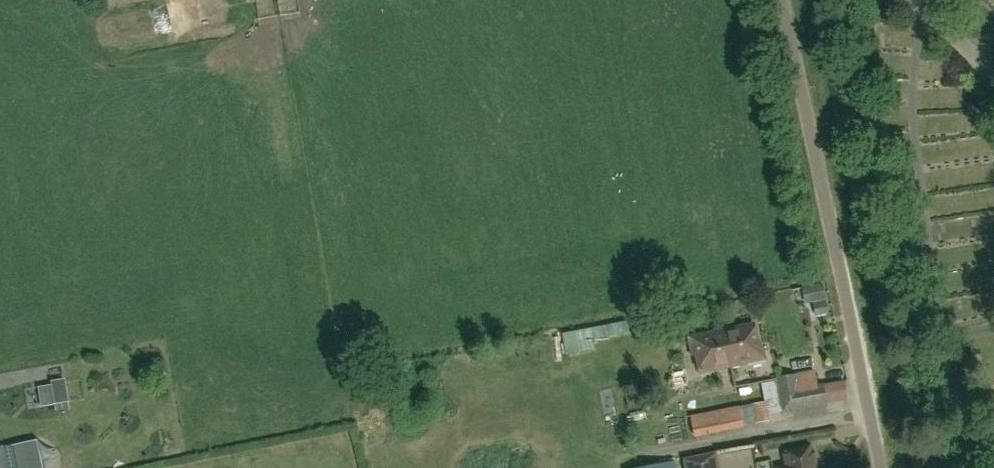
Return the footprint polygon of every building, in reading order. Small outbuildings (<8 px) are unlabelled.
[(731,366),(748,363),(748,366),(761,364),(764,359),(761,348),(758,349),(753,325),(719,332),(722,347),(727,346),(731,366)] [(693,356),(697,355),(700,372),(731,366),(727,346),(722,347),(719,332),(693,338),(694,341),(690,342),(693,356)] [(802,409),(799,389),(796,375),(777,379),(783,412),(802,409)] [(833,400),(851,398),(849,383),(832,385),(833,400)] [(822,385),(799,389),(802,409),(826,405),(822,385)] [(736,406),(700,417),(707,438),(742,427),(736,406)] [(37,440),(30,442),(0,449),(0,467),(43,467),(37,440)] [(812,449),(784,454),(787,467),(815,467),(812,449)] [(687,461),(688,467),(716,467),(714,456),(687,461)] [(774,458),(763,457),(763,467),(774,467),(774,458)]
